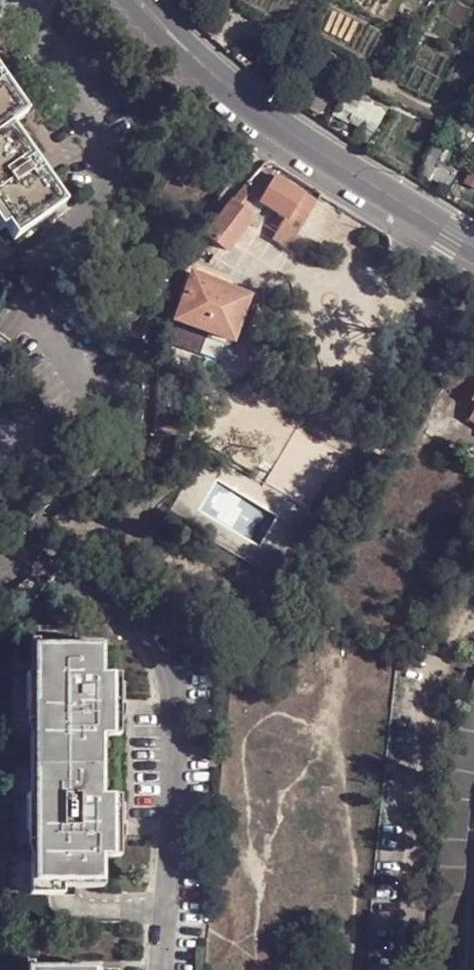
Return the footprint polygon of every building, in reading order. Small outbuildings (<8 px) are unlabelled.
[(24,236),(71,201),(15,125),(31,113),(0,70),(0,204),(24,236)] [(274,177),(259,201),(283,217),(301,228),(316,203),(274,177)] [(227,249),(251,217),(244,212),(259,191),(247,181),(206,234),(227,249)] [(0,204),(0,281),(5,271),(12,275),(20,261),(26,264),(32,253),(35,251),(24,236),(0,204)] [(292,243),(301,228),(283,217),(274,232),(292,243)] [(231,340),(248,296),(192,273),(175,319),(178,320),(205,330),(231,340)] [(205,330),(178,320),(170,343),(196,352),(205,330)] [(102,639),(41,640),(41,670),(37,670),(37,706),(37,732),(42,731),(43,762),(104,761),(103,731),(110,730),(109,700),(109,685),(119,685),(119,670),(102,669),(102,639)] [(41,670),(41,640),(29,640),(29,671),(37,670),(41,670)] [(37,706),(37,670),(29,671),(25,671),(25,706),(37,706)] [(119,700),(119,685),(109,685),(109,700),(119,700)] [(466,697),(462,710),(473,714),(473,700),(466,697)] [(43,762),(42,731),(37,732),(25,731),(26,762),(30,762),(43,762)] [(104,761),(43,762),(42,791),(37,791),(37,827),(37,852),(42,852),(42,883),(62,883),(103,882),(103,852),(110,852),(110,822),(110,807),(120,806),(120,791),(103,791),(104,761)] [(43,762),(30,762),(30,791),(37,791),(42,791),(43,762)] [(37,827),(37,791),(30,791),(26,791),(26,827),(37,827)] [(471,798),(445,795),(444,809),(471,811),(471,798)] [(120,822),(120,806),(110,807),(110,822),(120,822)] [(42,883),(42,852),(37,852),(30,852),(30,890),(62,890),(62,883),(42,883)]
